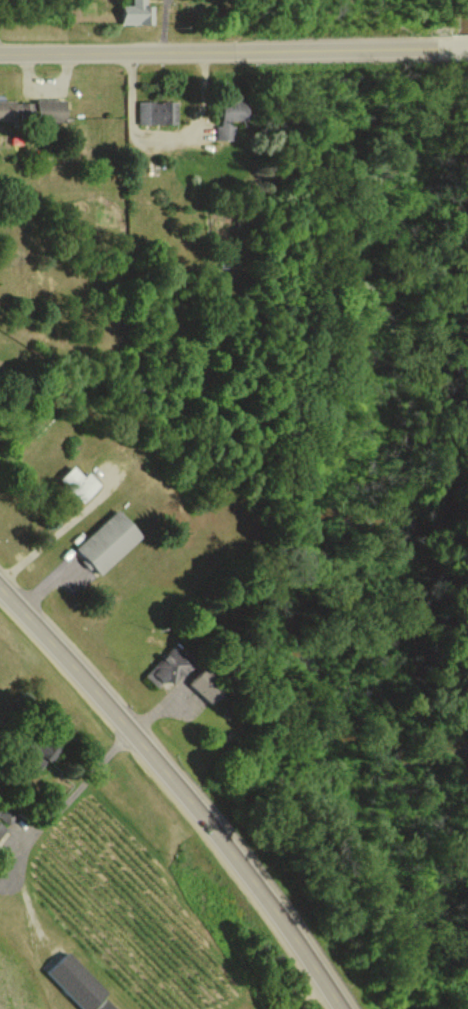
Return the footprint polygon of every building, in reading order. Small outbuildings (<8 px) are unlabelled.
[(134,6),(123,6),(122,24),(154,25),(155,6),(146,5),(147,0),(134,0),(134,6)] [(0,100),(0,119),(68,120),(68,100),(0,100)] [(178,123),(179,100),(139,100),(138,123),(178,123)] [(236,140),(236,121),(248,121),(249,102),(224,101),(223,124),(217,124),(216,139),(236,140)] [(90,472),(86,476),(75,465),(61,480),(85,502),(102,483),(90,472)] [(145,535),(121,508),(77,547),(85,556),(85,557),(100,575),(145,535)] [(175,683),(191,666),(171,648),(146,675),(159,687),(168,678),(175,683)] [(189,682),(210,705),(225,691),(204,668),(189,682)] [(66,748),(49,737),(39,752),(56,764),(66,748)] [(69,951),(47,972),(83,1008),(118,1008),(105,997),(110,992),(69,951)]
